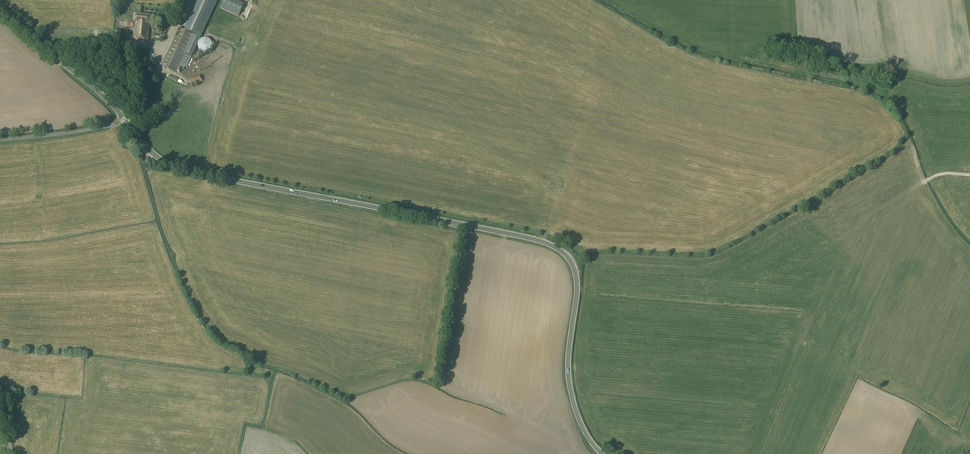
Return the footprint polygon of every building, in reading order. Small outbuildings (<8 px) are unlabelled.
[(184,30),(194,35),(185,54),(190,57),(217,0),(198,0),(184,30)] [(220,8),(225,10),(229,0),(223,0),(220,8)] [(135,15),(135,20),(132,19),(132,22),(127,21),(126,27),(133,28),(133,25),(135,25),(133,40),(148,41),(150,24),(150,17),(135,15)] [(161,67),(176,74),(194,35),(179,28),(161,67)] [(212,43),(212,42),(211,41),(210,40),(209,39),(208,39),(207,38),(205,38),(204,38),(202,39),(201,40),(200,40),(199,41),(199,42),(198,43),(198,45),(198,46),(198,48),(199,49),(200,50),(201,51),(202,52),(203,53),(204,53),(206,53),(207,53),(208,52),(209,52),(210,51),(211,50),(212,48),(213,47),(213,45),(212,43)] [(202,82),(200,75),(188,79),(191,86),(202,82)]
